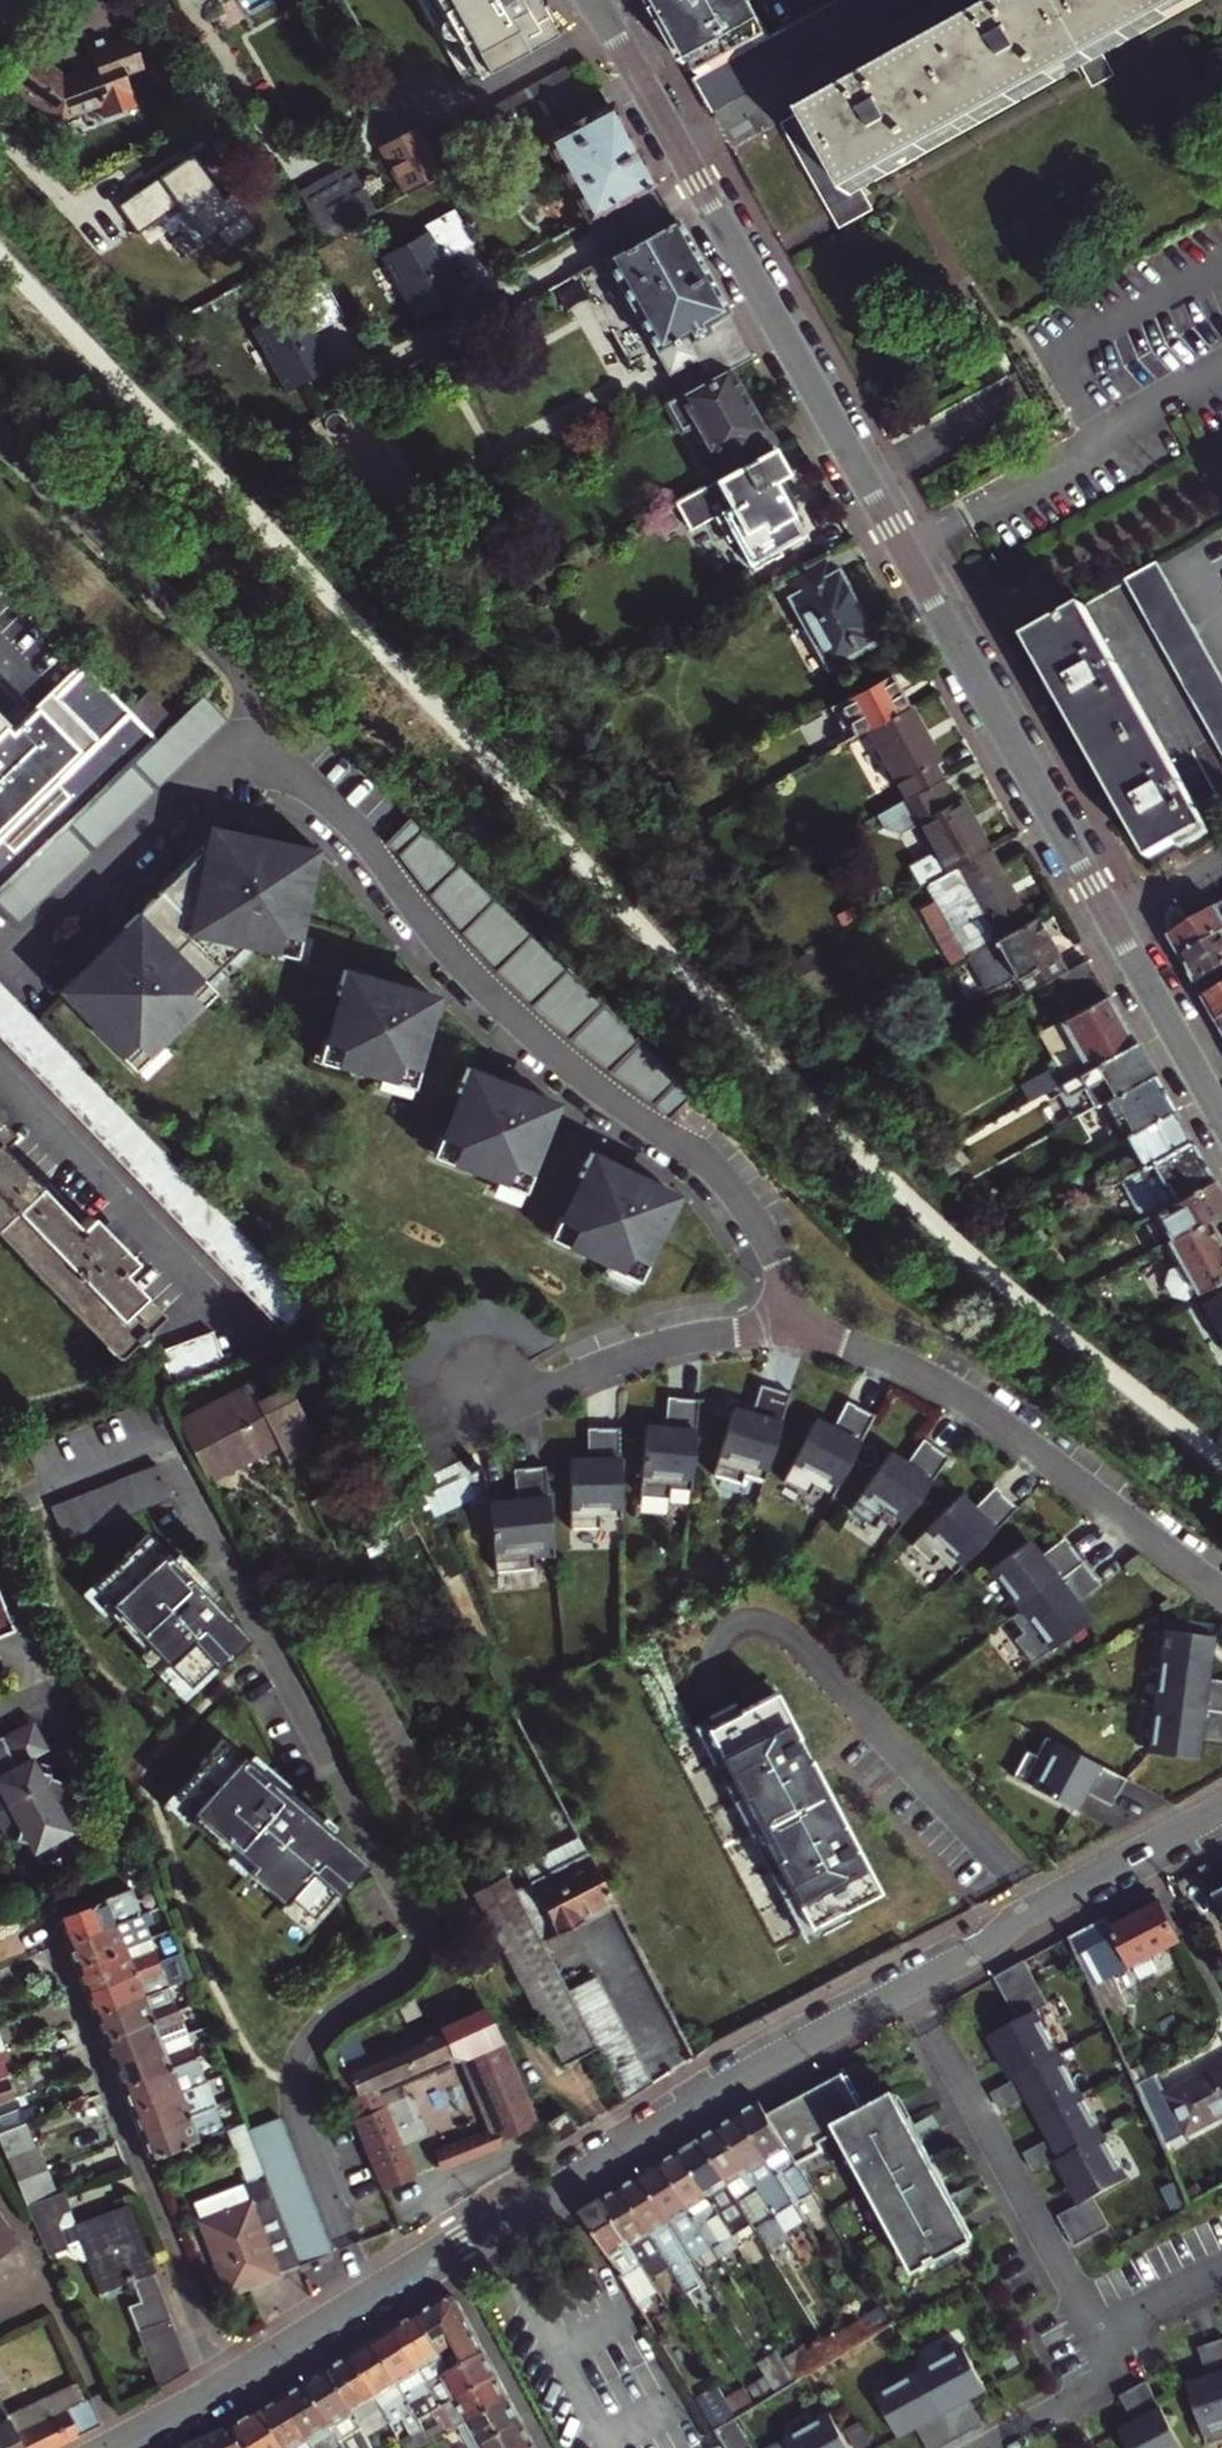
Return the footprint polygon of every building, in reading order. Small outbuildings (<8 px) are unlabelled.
[(461,84),(547,35),(530,4),(532,3),(531,0),(414,0),(461,84)] [(656,0),(646,0),(646,1),(684,67),(691,62),(684,50),(670,23),(656,0)] [(670,23),(684,50),(691,62),(699,77),(701,79),(742,56),(711,0),(710,0),(656,0),(670,23)] [(712,116),(917,0),(842,0),(783,33),(771,40),(742,56),(701,79),(693,83),(712,116)] [(711,0),(742,56),(771,40),(754,10),(750,4),(748,0),(710,0),(711,0)] [(816,111),(813,113),(796,122),(804,137),(793,143),(822,194),(833,188),(844,207),(862,198),(865,196),(1069,80),(1075,76),(1096,64),(1102,61),(1208,0),(1015,0),(816,111)] [(102,121),(135,116),(129,82),(148,78),(142,45),(123,49),(120,37),(95,41),(99,66),(69,72),(44,46),(15,74),(56,115),(99,107),(102,121)] [(1086,97),(1108,84),(1104,77),(1096,64),(1075,76),(1082,89),(1086,97)] [(420,145),(438,177),(508,137),(580,98),(562,66),(420,145)] [(793,143),(804,137),(796,122),(813,113),(816,111),(813,106),(771,129),(828,230),(832,239),(875,215),(870,207),(865,196),(862,198),(844,207),(833,188),(822,194),(793,143)] [(579,216),(588,218),(620,200),(652,182),(610,107),(545,143),(572,190),(568,197),(579,216)] [(404,196),(438,177),(420,145),(413,132),(378,151),(404,196)] [(227,246),(265,221),(243,187),(231,195),(202,150),(124,201),(141,228),(193,194),(227,246)] [(336,234),(380,207),(351,159),(307,185),(336,234)] [(588,218),(609,254),(640,237),(673,218),(652,182),(620,200),(588,218)] [(423,226),(426,231),(443,261),(470,246),(451,211),(423,226)] [(733,366),(749,357),(673,218),(640,237),(609,254),(604,257),(668,371),(692,357),(706,381),(733,366)] [(426,231),(379,257),(414,321),(461,295),(443,261),(426,231)] [(294,298),(297,303),(313,333),(341,317),(322,283),(294,298)] [(297,303),(249,329),(285,392),(332,366),(313,333),(297,303)] [(770,450),(777,447),(733,366),(706,381),(680,396),(692,418),(695,416),(713,449),(703,454),(717,480),(770,450)] [(787,501),(787,496),(777,478),(783,475),(770,450),(717,480),(709,484),(724,510),(709,519),(722,544),(730,540),(748,573),(778,557),(774,550),(799,536),(783,507),(787,501)] [(463,518),(469,529),(489,518),(483,507),(463,518)] [(824,668),(871,641),(833,570),(830,571),(823,556),(776,582),(824,668)] [(1158,561),(1125,581),(1221,756),(1221,677),(1158,561)] [(1177,843),(1206,826),(1083,604),(1025,637),(1047,675),(1059,698),(1114,797),(1125,817),(1148,859),(1156,854),(1177,843)] [(16,737),(0,721),(0,891),(156,740),(86,669),(16,737)] [(1053,701),(1059,698),(1047,675),(1041,678),(1053,701)] [(205,692),(198,698),(156,740),(0,891),(0,905),(16,922),(228,716),(205,692)] [(930,764),(937,761),(920,729),(922,728),(909,706),(866,730),(903,798),(936,779),(938,778),(930,764)] [(940,875),(985,850),(957,801),(950,805),(936,779),(903,798),(896,802),(871,816),(878,830),(896,837),(911,828),(916,826),(932,854),(929,856),(940,875)] [(1119,820),(1125,817),(1114,797),(1108,801),(1119,820)] [(424,831),(411,819),(387,844),(399,856),(411,868),(410,869),(422,881),(420,883),(432,894),(430,896),(442,907),(441,909),(453,920),(452,922),(464,934),(463,935),(475,946),(474,947),(486,959),(497,971),(497,972),(509,983),(522,996),(534,1007),(546,1018),(558,1029),(559,1029),(571,1040),(572,1039),(584,1052),(585,1051),(597,1062),(599,1061),(611,1073),(612,1071),(624,1083),(626,1081),(638,1093),(639,1091),(655,1107),(670,1120),(694,1096),(679,1081),(673,1075),(664,1066),(652,1054),(640,1043),(628,1031),(616,1019),(603,1007),(592,995),(580,984),(568,972),(556,961),(543,948),(531,937),(520,925),(507,913),(496,902),(483,889),(471,878),(459,866),(447,854),(436,843),(424,831)] [(1177,843),(1180,849),(1209,832),(1206,826),(1177,843)] [(129,927),(65,989),(99,1024),(96,1028),(136,1069),(186,1020),(179,1012),(206,986),(203,983),(252,936),(295,945),(309,878),(313,878),(320,847),(284,839),(283,844),(213,829),(211,841),(126,924),(129,927)] [(993,941),(1033,918),(992,846),(985,850),(940,875),(933,879),(974,951),(993,941)] [(1182,957),(1221,933),(1221,902),(1193,920),(1170,935),(1182,957)] [(1053,977),(1064,972),(1033,918),(993,941),(974,951),(966,956),(988,994),(1014,980),(1022,994),(1053,977)] [(1182,957),(1205,998),(1221,989),(1221,933),(1182,957)] [(1068,1078),(1131,1042),(1085,960),(1064,972),(1053,977),(1072,1012),(1038,1032),(1052,1056),(1045,1059),(1049,1065),(1017,1084),(1027,1101),(1068,1078)] [(405,994),(406,990),(342,969),(334,994),(338,996),(319,1052),(350,1062),(347,1072),(407,1092),(436,1005),(406,995),(405,994)] [(34,1013),(0,979),(0,1038),(90,1131),(281,1330),(311,1303),(157,1143),(34,1013)] [(1219,1023),(1221,1021),(1221,989),(1205,998),(1219,1023)] [(1092,1106),(1101,1101),(1149,1073),(1131,1042),(1068,1078),(1074,1090),(1081,1086),(1092,1106)] [(529,1098),(530,1093),(468,1069),(458,1093),(462,1095),(440,1150),(470,1162),(466,1172),(525,1196),(560,1110),(530,1098),(529,1098)] [(1116,1139),(1122,1135),(1169,1109),(1149,1073),(1101,1101),(1111,1118),(1105,1121),(1116,1139)] [(1107,1186),(1187,1140),(1169,1109),(1122,1135),(1130,1150),(1112,1160),(1115,1165),(1107,1169),(1102,1182),(1104,1188),(1107,1186)] [(1209,1180),(1187,1140),(1107,1186),(1114,1198),(1130,1226),(1153,1212),(1162,1207),(1209,1180)] [(79,1228),(0,1145),(0,1234),(116,1354),(132,1338),(135,1341),(147,1331),(144,1328),(160,1313),(122,1271),(132,1261),(120,1248),(127,1240),(111,1223),(103,1230),(91,1218),(79,1228)] [(651,1188),(653,1184),(592,1155),(581,1179),(585,1181),(560,1235),(589,1248),(584,1258),(642,1285),(681,1202),(652,1188),(651,1188)] [(1204,1219),(1221,1209),(1221,1202),(1209,1180),(1162,1207),(1153,1212),(1130,1226),(1146,1252),(1166,1241),(1169,1239),(1204,1219)] [(1221,1280),(1221,1251),(1204,1219),(1169,1239),(1166,1241),(1169,1254),(1177,1260),(1178,1264),(1168,1270),(1164,1286),(1170,1297),(1185,1300),(1192,1296),(1221,1280)] [(1192,1296),(1221,1350),(1221,1280),(1192,1296)] [(519,1358),(521,1360),(551,1341),(549,1337),(545,1332),(541,1327),(536,1323),(532,1319),(527,1316),(522,1313),(516,1310),(511,1307),(505,1305),(499,1303),(493,1302),(487,1301),(481,1301),(475,1301),(469,1301),(463,1302),(457,1303),(451,1305),(445,1307),(440,1310),(435,1313),(429,1316),(425,1319),(420,1323),(416,1327),(411,1332),(408,1337),(404,1342),(401,1347),(398,1352),(396,1358),(394,1364),(393,1370),(392,1376),(391,1382),(391,1388),(391,1394),(392,1400),(393,1406),(394,1412),(396,1418),(398,1423),(401,1429),(404,1434),(405,1435),(430,1480),(462,1462),(437,1417),(435,1415),(433,1412),(431,1409),(430,1405),(429,1402),(428,1399),(428,1395),(427,1391),(427,1388),(427,1384),(428,1381),(428,1377),(429,1374),(430,1370),(431,1367),(433,1364),(435,1361),(437,1358),(439,1355),(441,1353),(444,1350),(447,1348),(450,1346),(453,1344),(456,1342),(459,1341),(462,1339),(466,1339),(469,1338),(473,1337),(476,1337),(480,1337),(483,1337),(487,1338),(490,1339),(494,1339),(497,1341),(501,1342),(504,1344),(506,1346),(509,1348),(512,1350),(515,1353),(517,1355),(519,1358)] [(170,1386),(224,1367),(212,1332),(158,1352),(170,1386)] [(284,1456),(318,1439),(285,1377),(251,1395),(276,1442),(284,1456)] [(768,1381),(758,1378),(750,1407),(759,1410),(768,1381)] [(763,1473),(789,1388),(768,1381),(759,1410),(750,1407),(732,1402),(712,1468),(740,1477),(743,1467),(763,1473)] [(205,1479),(276,1442),(251,1395),(247,1386),(175,1423),(205,1479)] [(675,1394),(665,1393),(663,1423),(672,1423),(675,1394)] [(689,1485),(697,1396),(675,1394),(672,1423),(663,1423),(644,1421),(638,1490),(667,1493),(668,1483),(689,1485)] [(853,1402),(844,1397),(830,1424),(838,1428),(853,1402)] [(830,1491),(872,1412),(853,1402),(838,1428),(830,1424),(813,1415),(781,1476),(807,1490),(812,1481),(830,1491)] [(619,1513),(619,1423),(596,1423),(597,1454),(587,1454),(568,1454),(568,1523),(598,1523),(598,1513),(619,1513)] [(596,1423),(587,1423),(587,1454),(597,1454),(596,1423)] [(930,1441),(922,1435),(904,1459),(912,1465),(930,1441)] [(896,1526),(948,1453),(930,1441),(912,1465),(904,1459),(889,1449),(849,1505),(873,1523),(879,1514),(896,1526)] [(552,1552),(544,1463),(522,1465),(525,1495),(515,1496),(487,1498),(493,1567),(532,1564),(531,1554),(552,1552)] [(47,1505),(60,1539),(167,1499),(154,1464),(47,1505)] [(522,1465),(512,1466),(515,1496),(525,1495),(522,1465)] [(1001,1487),(994,1480),(974,1502),(981,1509),(1001,1487)] [(956,1567),(1017,1502),(1001,1487),(981,1509),(974,1502),(960,1489),(912,1539),(934,1560),(941,1552),(956,1567)] [(401,1538),(414,1531),(397,1499),(392,1491),(379,1498),(401,1538)] [(1069,1530),(1045,1549),(1051,1557),(1075,1538),(1069,1530)] [(1045,1549),(1034,1534),(996,1563),(1026,1602),(1088,1556),(1075,1538),(1051,1557),(1045,1549)] [(146,1539),(83,1599),(103,1620),(107,1616),(143,1655),(147,1652),(167,1672),(169,1670),(189,1691),(213,1670),(217,1674),(248,1644),(146,1539)] [(1077,1591),(1101,1573),(1088,1556),(1026,1602),(1056,1643),(1094,1614),(1083,1599),(1077,1591)] [(1107,1581),(1101,1573),(1077,1591),(1083,1599),(1107,1581)] [(15,1630),(0,1596),(0,1636),(15,1630)] [(1170,1651),(1162,1700),(1221,1709),(1221,1687),(1212,1686),(1214,1676),(1216,1658),(1170,1651)] [(1214,1676),(1212,1686),(1221,1687),(1221,1677),(1214,1676)] [(798,1737),(774,1691),(737,1711),(705,1728),(720,1754),(734,1781),(752,1815),(756,1813),(770,1840),(766,1842),(811,1927),(843,1910),(878,1892),(816,1774),(810,1777),(803,1764),(790,1741),(798,1737)] [(1202,1756),(1205,1738),(1206,1728),(1221,1731),(1221,1709),(1162,1700),(1155,1750),(1202,1756)] [(737,1711),(732,1702),(691,1724),(710,1760),(720,1754),(705,1728),(737,1711)] [(1,1836),(25,1843),(38,1868),(71,1850),(64,1838),(87,1826),(64,1784),(51,1780),(52,1777),(35,1771),(29,1761),(47,1752),(30,1721),(0,1737),(0,1835),(1,1836)] [(1205,1738),(1221,1741),(1221,1731),(1206,1728),(1205,1738)] [(1127,1778),(1048,1736),(1039,1755),(1030,1750),(1016,1776),(1077,1808),(1086,1792),(1090,1783),(1117,1797),(1127,1778)] [(810,1760),(798,1737),(790,1741),(803,1764),(810,1760)] [(222,1745),(199,1770),(203,1773),(178,1801),(197,1818),(189,1827),(228,1862),(236,1853),(256,1871),(248,1880),(283,1912),(291,1903),(313,1923),(333,1900),(338,1904),(365,1874),(317,1831),(320,1828),(292,1803),(289,1806),(222,1745)] [(734,1781),(724,1786),(806,1941),(848,1919),(843,1910),(811,1927),(766,1842),(770,1840),(756,1813),(752,1815),(734,1781)] [(1117,1797),(1090,1783),(1086,1792),(1113,1806),(1117,1797)] [(539,1942),(612,1905),(577,1837),(519,1866),(527,1882),(512,1890),(539,1942)] [(565,1991),(539,1942),(512,1890),(506,1880),(472,1898),(561,2066),(595,2048),(565,1991)] [(65,1942),(139,1914),(130,1889),(55,1917),(65,1942)] [(1123,2005),(1109,1977),(1181,1941),(1162,1902),(1112,1927),(1107,1917),(1071,1934),(1109,2012),(1123,2005)] [(74,1966),(148,1938),(139,1914),(65,1942),(74,1966)] [(74,1966),(84,1992),(158,1964),(148,1938),(74,1966)] [(1013,1967),(997,1975),(997,1976),(1020,2019),(992,2034),(1016,2078),(1020,2076),(1062,2053),(1038,2010),(1052,2003),(1028,1959),(1013,1967)] [(84,1992),(93,2016),(167,1988),(158,1964),(84,1992)] [(622,2102),(652,2083),(596,1975),(565,1991),(595,2048),(622,2102)] [(93,2016),(102,2038),(176,2011),(167,1988),(93,2016)] [(498,2138),(535,2123),(480,2005),(338,2072),(386,2187),(414,2176),(378,2089),(450,2052),(459,2057),(490,2126),(431,2150),(439,2168),(500,2143),(498,2138)] [(102,2038),(112,2063),(186,2036),(176,2011),(102,2038)] [(112,2063),(122,2089),(196,2061),(186,2036),(112,2063)] [(11,2072),(3,2050),(0,2051),(0,2077),(11,2072)] [(1062,2053),(1020,2076),(1030,2095),(1042,2116),(1084,2094),(1062,2053)] [(122,2089),(130,2111),(204,2083),(196,2061),(122,2089)] [(766,2114),(798,2165),(826,2150),(821,2142),(818,2136),(843,2122),(867,2109),(852,2082),(855,2081),(848,2068),(834,2076),(836,2079),(766,2114)] [(1187,2134),(1221,2117),(1221,2070),(1197,2082),(1195,2080),(1167,2094),(1187,2134)] [(1016,2078),(993,2091),(1003,2109),(1030,2095),(1020,2076),(1016,2078)] [(14,2101),(6,2080),(0,2082),(0,2106),(14,2101)] [(130,2111),(140,2135),(213,2107),(204,2083),(130,2111)] [(1105,2134),(1084,2094),(1042,2116),(1054,2138),(1063,2157),(1105,2134)] [(845,2140),(872,2190),(917,2274),(967,2247),(970,2245),(974,2235),(901,2099),(891,2096),(867,2109),(843,2122),(840,2132),(845,2140)] [(25,2125),(16,2100),(14,2101),(0,2106),(0,2134),(25,2125)] [(798,2165),(766,2114),(758,2101),(740,2113),(797,2204),(815,2193),(798,2165)] [(140,2135),(149,2159),(222,2131),(213,2107),(140,2135)] [(777,2215),(797,2204),(740,2113),(721,2125),(775,2213),(777,2215)] [(330,2252),(278,2117),(247,2129),(272,2197),(298,2265),(330,2252)] [(843,2122),(818,2136),(821,2142),(840,2132),(843,2122)] [(34,2148),(25,2125),(0,2134),(0,2149),(5,2159),(34,2148)] [(755,2225),(775,2213),(721,2125),(701,2138),(755,2225)] [(1105,2134),(1063,2157),(1059,2159),(1082,2202),(1059,2215),(1075,2245),(1111,2226),(1104,2214),(1139,2196),(1105,2134)] [(735,2236),(755,2225),(701,2138),(682,2150),(735,2236)] [(1054,2138),(1026,2153),(1036,2172),(1059,2159),(1063,2157),(1054,2138)] [(15,2183),(49,2170),(39,2146),(34,2148),(5,2159),(15,2183)] [(724,2242),(735,2236),(682,2150),(661,2163),(713,2247),(720,2258),(730,2253),(724,2242)] [(695,2258),(713,2247),(661,2163),(642,2175),(695,2258)] [(25,2206),(58,2193),(49,2170),(15,2183),(25,2206)] [(687,2263),(695,2258),(642,2175),(623,2187),(672,2266),(685,2286),(697,2279),(687,2263)] [(229,2293),(298,2265),(272,2197),(250,2205),(242,2183),(192,2202),(229,2293)] [(653,2277),(672,2266),(623,2187),(604,2199),(653,2277)] [(664,2294),(653,2277),(604,2199),(581,2213),(645,2316),(655,2311),(650,2302),(664,2294)] [(132,2280),(149,2273),(122,2209),(71,2230),(59,2201),(32,2213),(53,2264),(70,2256),(84,2262),(88,2260),(101,2293),(132,2280)] [(773,2252),(792,2241),(779,2219),(761,2229),(773,2252)] [(14,2244),(0,2222),(0,2253),(14,2244)] [(697,2279),(705,2275),(695,2258),(687,2263),(697,2279)] [(186,2371),(149,2273),(132,2280),(140,2303),(126,2308),(157,2390),(186,2371)] [(447,2371),(483,2351),(456,2300),(446,2296),(417,2315),(429,2338),(437,2352),(447,2371)] [(897,2323),(887,2308),(873,2317),(868,2319),(878,2335),(882,2332),(897,2323)] [(447,2371),(437,2352),(429,2338),(417,2315),(395,2329),(425,2383),(447,2371)] [(868,2319),(849,2331),(859,2347),(878,2335),(868,2319)] [(431,2394),(425,2383),(395,2329),(372,2343),(407,2407),(431,2394)] [(849,2331),(828,2344),(838,2360),(859,2347),(849,2331)] [(1205,2344),(1215,2374),(1207,2376),(1188,2383),(1207,2444),(1221,2439),(1221,2338),(1205,2344)] [(407,2407),(372,2343),(352,2355),(386,2420),(390,2428),(402,2422),(411,2437),(399,2444),(401,2447),(414,2447),(425,2442),(412,2418),(407,2407)] [(828,2344),(809,2356),(819,2371),(838,2360),(828,2344)] [(1205,2344),(1197,2346),(1207,2376),(1215,2374),(1205,2344)] [(966,2347),(922,2371),(958,2440),(977,2430),(962,2402),(970,2398),(987,2389),(966,2347)] [(436,2405),(495,2373),(483,2351),(447,2371),(425,2383),(431,2394),(436,2405)] [(801,2382),(819,2371),(809,2356),(806,2351),(788,2362),(801,2382)] [(780,2353),(761,2365),(780,2395),(799,2384),(780,2353)] [(380,2424),(386,2420),(352,2355),(329,2369),(361,2428),(377,2419),(380,2424)] [(361,2428),(329,2369),(306,2383),(342,2447),(372,2447),(361,2428)] [(878,2395),(899,2437),(917,2427),(924,2423),(938,2447),(943,2447),(958,2440),(922,2371),(878,2395)] [(445,2431),(463,2421),(508,2397),(495,2373),(436,2405),(412,2418),(425,2442),(436,2436),(427,2418),(436,2414),(445,2431)] [(1126,2392),(1141,2419),(1134,2423),(1120,2431),(1129,2447),(1183,2447),(1157,2399),(1147,2380),(1126,2392)] [(306,2383),(285,2397),(313,2447),(342,2447),(306,2383)] [(66,2439),(100,2422),(88,2396),(81,2399),(74,2385),(47,2398),(66,2439)] [(718,2434),(742,2419),(732,2402),(723,2388),(698,2402),(718,2434)] [(742,2419),(761,2407),(750,2391),(732,2402),(742,2419)] [(1126,2392),(1119,2395),(1134,2423),(1141,2419),(1126,2392)] [(285,2397),(264,2409),(287,2447),(313,2447),(285,2397)] [(477,2446),(521,2422),(508,2397),(463,2421),(477,2446)] [(66,2439),(47,2398),(9,2415),(25,2447),(47,2447),(66,2439)] [(985,2426),(970,2398),(962,2402),(977,2430),(985,2426)] [(264,2409),(236,2426),(248,2447),(287,2447),(264,2409)] [(788,2438),(793,2447),(851,2447),(832,2413),(788,2438)] [(9,2415),(8,2414),(0,2418),(0,2447),(25,2447),(9,2415)] [(478,2447),(529,2447),(534,2445),(521,2422),(477,2446),(478,2447)] [(917,2427),(928,2447),(938,2447),(924,2423),(917,2427)] [(236,2426),(188,2447),(248,2447),(236,2426)]
